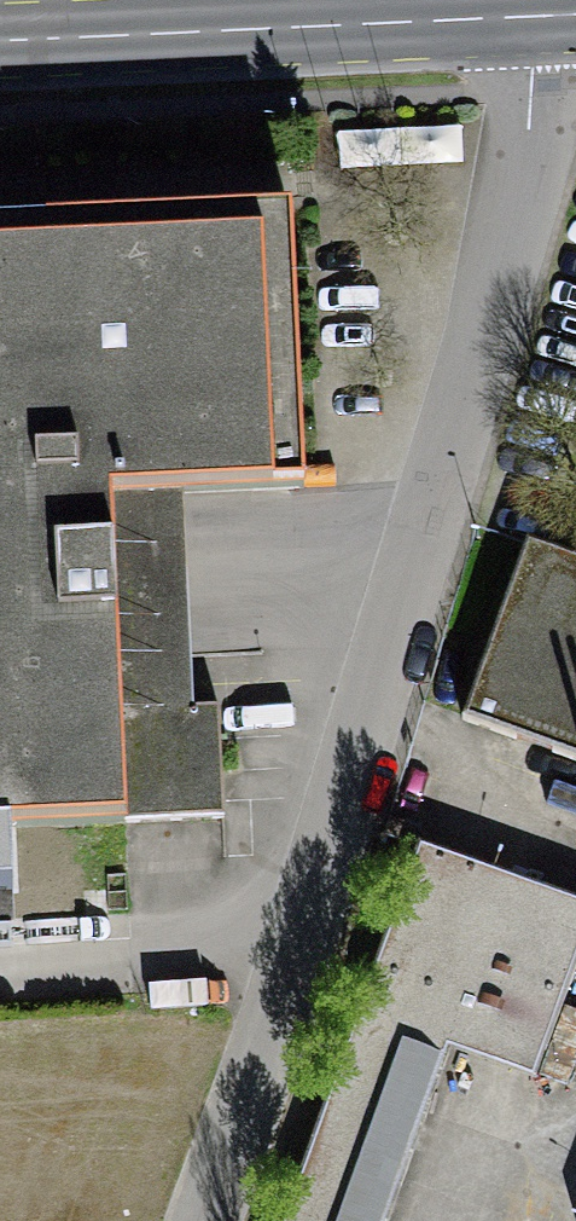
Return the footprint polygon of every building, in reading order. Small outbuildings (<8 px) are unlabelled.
[(0,228),(0,828),(224,818),(219,710),(159,713),(149,495),(305,489),(293,215),(0,228)] [(529,541),(462,719),(575,761),(575,559),(529,541)] [(421,844),(282,1220),(388,1220),(461,1022),(545,1053),(575,969),(575,901),(421,844)]
